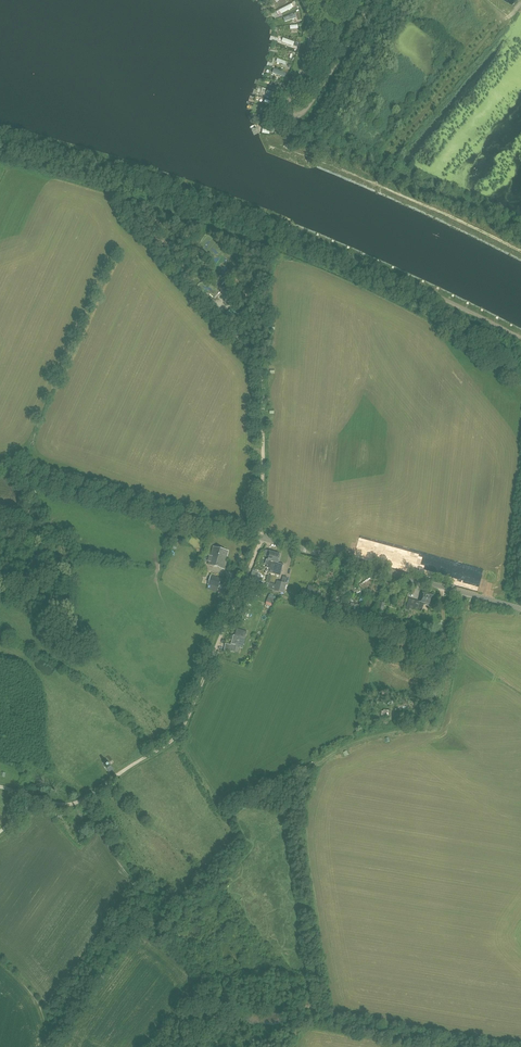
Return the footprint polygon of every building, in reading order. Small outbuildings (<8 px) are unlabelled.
[(240,291),(232,284),(227,290),(231,293),(235,297),(237,295),(240,291)] [(241,317),(237,311),(228,317),(232,323),(241,317)] [(208,560),(209,560),(209,563),(223,567),(225,562),(228,551),(213,547),(212,551),(211,555),(210,554),(208,560)] [(270,568),(274,553),(269,551),(265,564),(268,564),(267,567),(270,568)] [(280,554),(274,553),(270,568),(270,570),(279,573),(282,563),(278,562),(280,554)] [(251,576),(253,577),(251,582),(252,582),(257,584),(261,586),(263,582),(258,580),(261,574),(256,572),(253,571),(251,576)] [(208,584),(219,587),(221,578),(210,576),(208,584)] [(277,581),(276,582),(275,586),(275,590),(284,592),(286,583),(283,582),(277,581)] [(423,592),(420,601),(409,598),(406,607),(406,609),(409,610),(410,608),(421,611),(422,611),(424,603),(429,605),(430,604),(431,604),(432,600),(433,595),(423,592)] [(266,603),(271,605),(274,598),(269,596),(268,596),(266,603)] [(378,601),(376,609),(383,610),(385,603),(378,601)] [(225,643),(224,650),(235,652),(236,645),(237,645),(238,640),(237,640),(239,635),(245,637),(247,632),(237,629),(235,634),(236,634),(236,636),(234,635),(231,643),(232,643),(231,645),(225,643)] [(401,656),(401,657),(406,659),(412,639),(400,636),(398,644),(402,645),(399,655),(401,656)] [(415,660),(415,667),(423,668),(423,663),(421,663),(422,661),(415,660)] [(109,772),(114,769),(107,759),(102,762),(109,772)]
